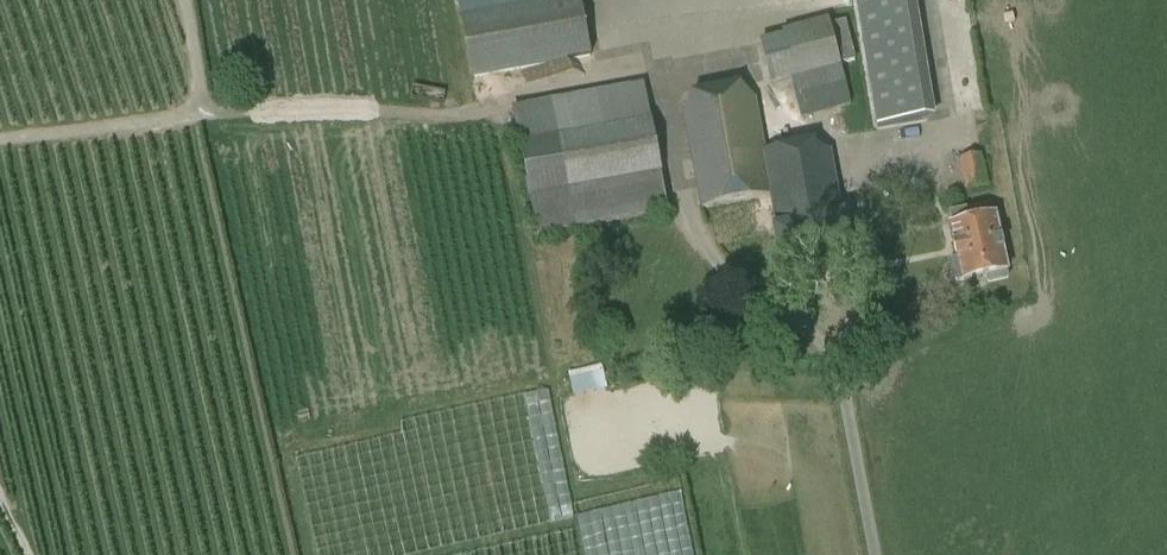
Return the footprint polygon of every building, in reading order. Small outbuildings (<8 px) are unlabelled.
[(472,80),(568,62),(556,0),(460,18),(472,80)] [(867,127),(925,118),(908,0),(849,0),(867,127)] [(770,86),(791,81),(801,120),(852,106),(841,68),(840,65),(856,61),(846,21),(760,44),(770,86)] [(777,230),(776,230),(783,270),(853,256),(845,217),(843,217),(830,151),(816,148),(815,140),(766,151),(756,100),(740,84),(693,93),(682,113),(700,210),(770,196),(777,230)] [(646,92),(514,116),(520,145),(530,198),(537,237),(668,212),(662,174),(652,121),(651,121),(646,92)] [(966,191),(989,186),(982,155),(959,159),(966,191)] [(967,210),(950,214),(952,226),(951,226),(958,258),(951,260),(955,283),(964,282),(964,283),(987,277),(988,284),(1010,279),(1009,272),(996,217),(993,217),(990,205),(967,210)] [(363,535),(405,537),(405,536),(412,536),(432,530),(433,500),(440,524),(454,519),(455,513),(456,513),(499,500),(463,498),(485,491),(458,490),(445,494),(405,492),(405,509),(400,495),(381,494),(385,509),(379,510),(366,510),(360,512),(363,520),(363,535)]
